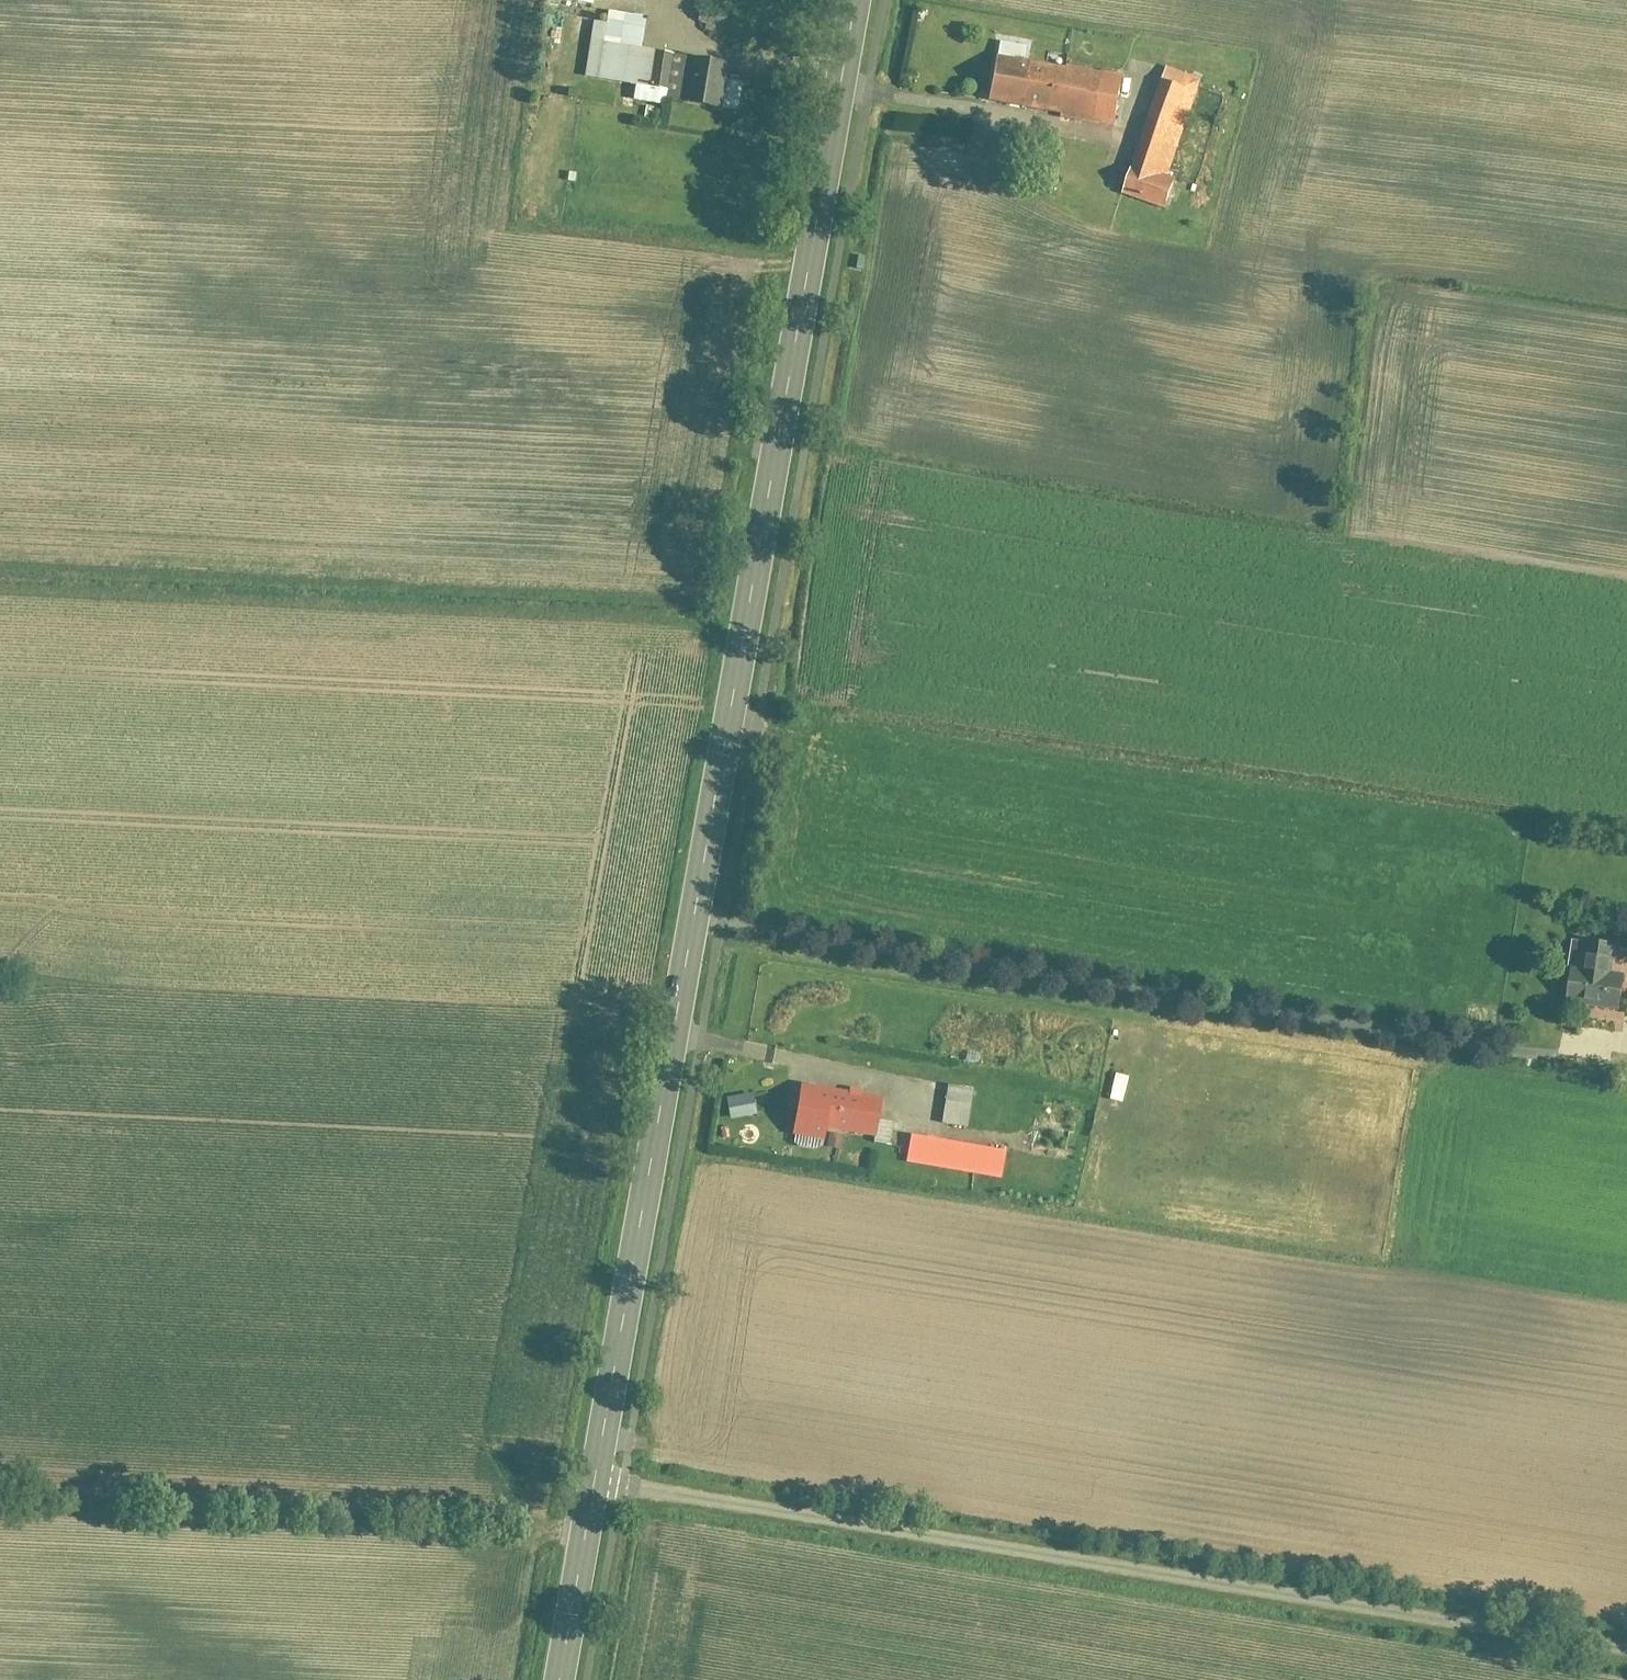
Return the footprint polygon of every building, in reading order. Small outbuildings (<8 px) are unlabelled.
[(649,22),(608,16),(607,27),(593,25),(585,82),(636,90),(634,109),(667,114),(668,106),(739,116),(743,86),(728,84),(731,65),(645,53),(649,22)] [(1001,58),(993,107),(1114,126),(1122,77),(1001,58)] [(1123,201),(1170,216),(1182,180),(1172,177),(1204,81),(1167,69),(1123,201)] [(1620,986),(1604,984),(1606,965),(1578,961),(1575,980),(1565,979),(1561,1009),(1616,1015),(1620,986)] [(985,1094),(950,1088),(941,1143),(928,1141),(923,1168),(1053,1190),(1057,1168),(1065,1169),(1071,1136),(1035,1130),(1030,1158),(976,1148),(985,1094)] [(881,1102),(806,1091),(798,1140),(830,1145),(832,1134),(875,1140),(881,1102)] [(725,1108),(729,1124),(760,1117),(756,1100),(725,1108)] [(880,1125),(872,1169),(916,1176),(923,1132),(880,1125)]
